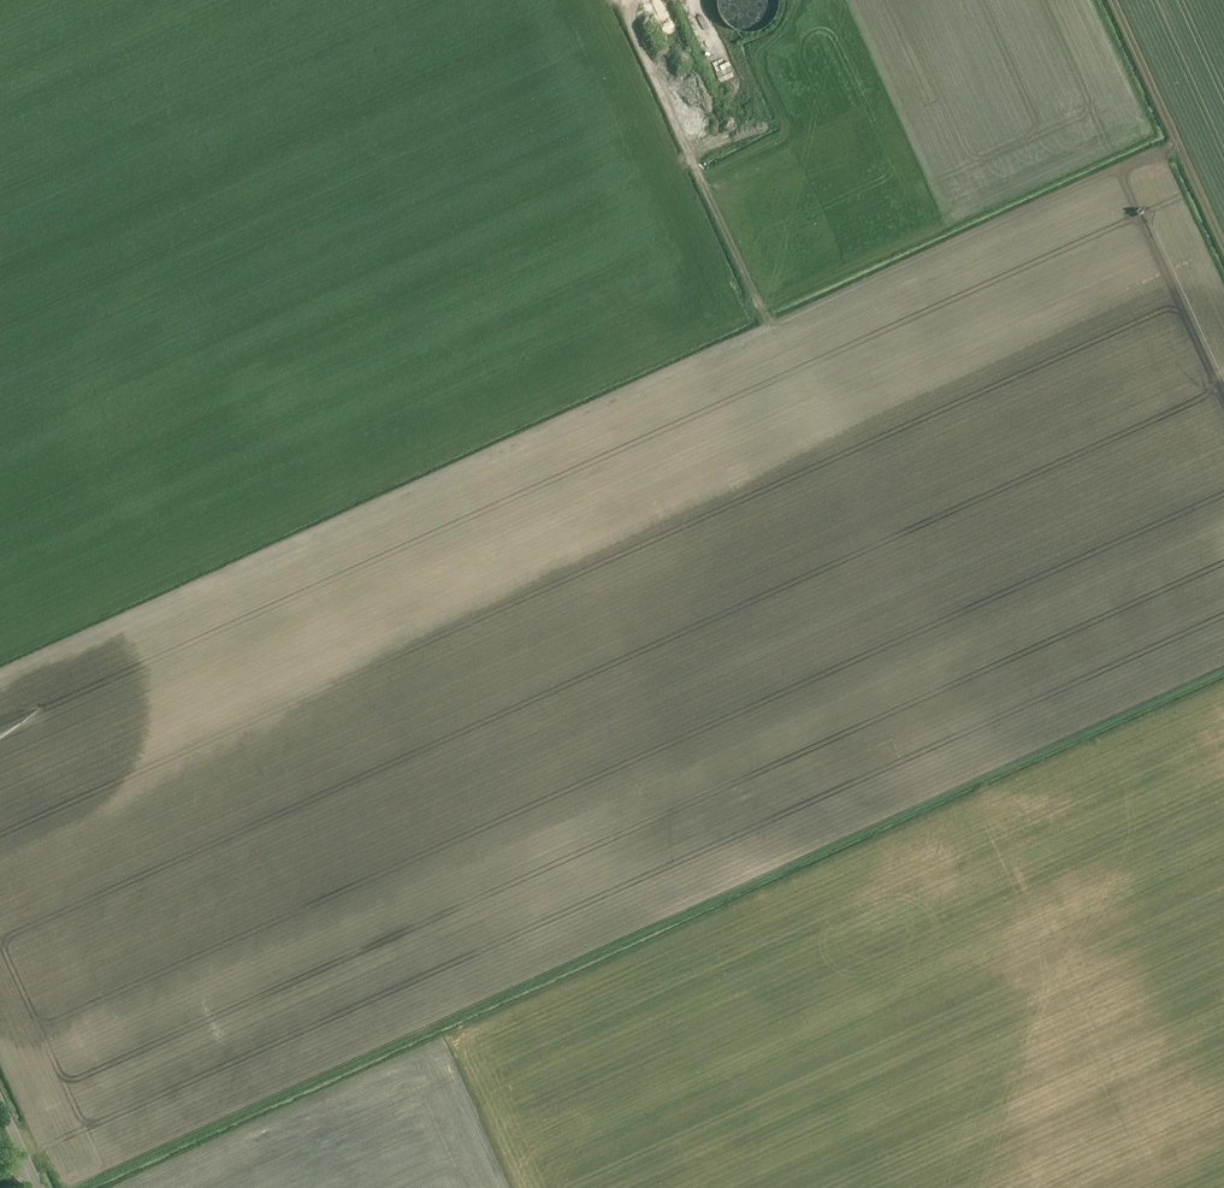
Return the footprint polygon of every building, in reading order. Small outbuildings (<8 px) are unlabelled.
[(717,3),(718,7),(720,15),(722,19),(724,22),(726,24),(729,27),(733,29),(736,31),(740,32),(743,33),(747,33),(751,34),(755,33),(761,31),(764,30),(769,26),(774,21),(777,16),(779,9),(780,6),(779,0),(717,0),(717,3)] [(703,12),(692,19),(698,28),(708,21),(703,12)] [(735,75),(725,80),(733,97),(743,92),(735,75)] [(720,97),(725,107),(730,105),(725,94),(720,97)] [(697,111),(710,141),(720,136),(707,107),(697,111)]
